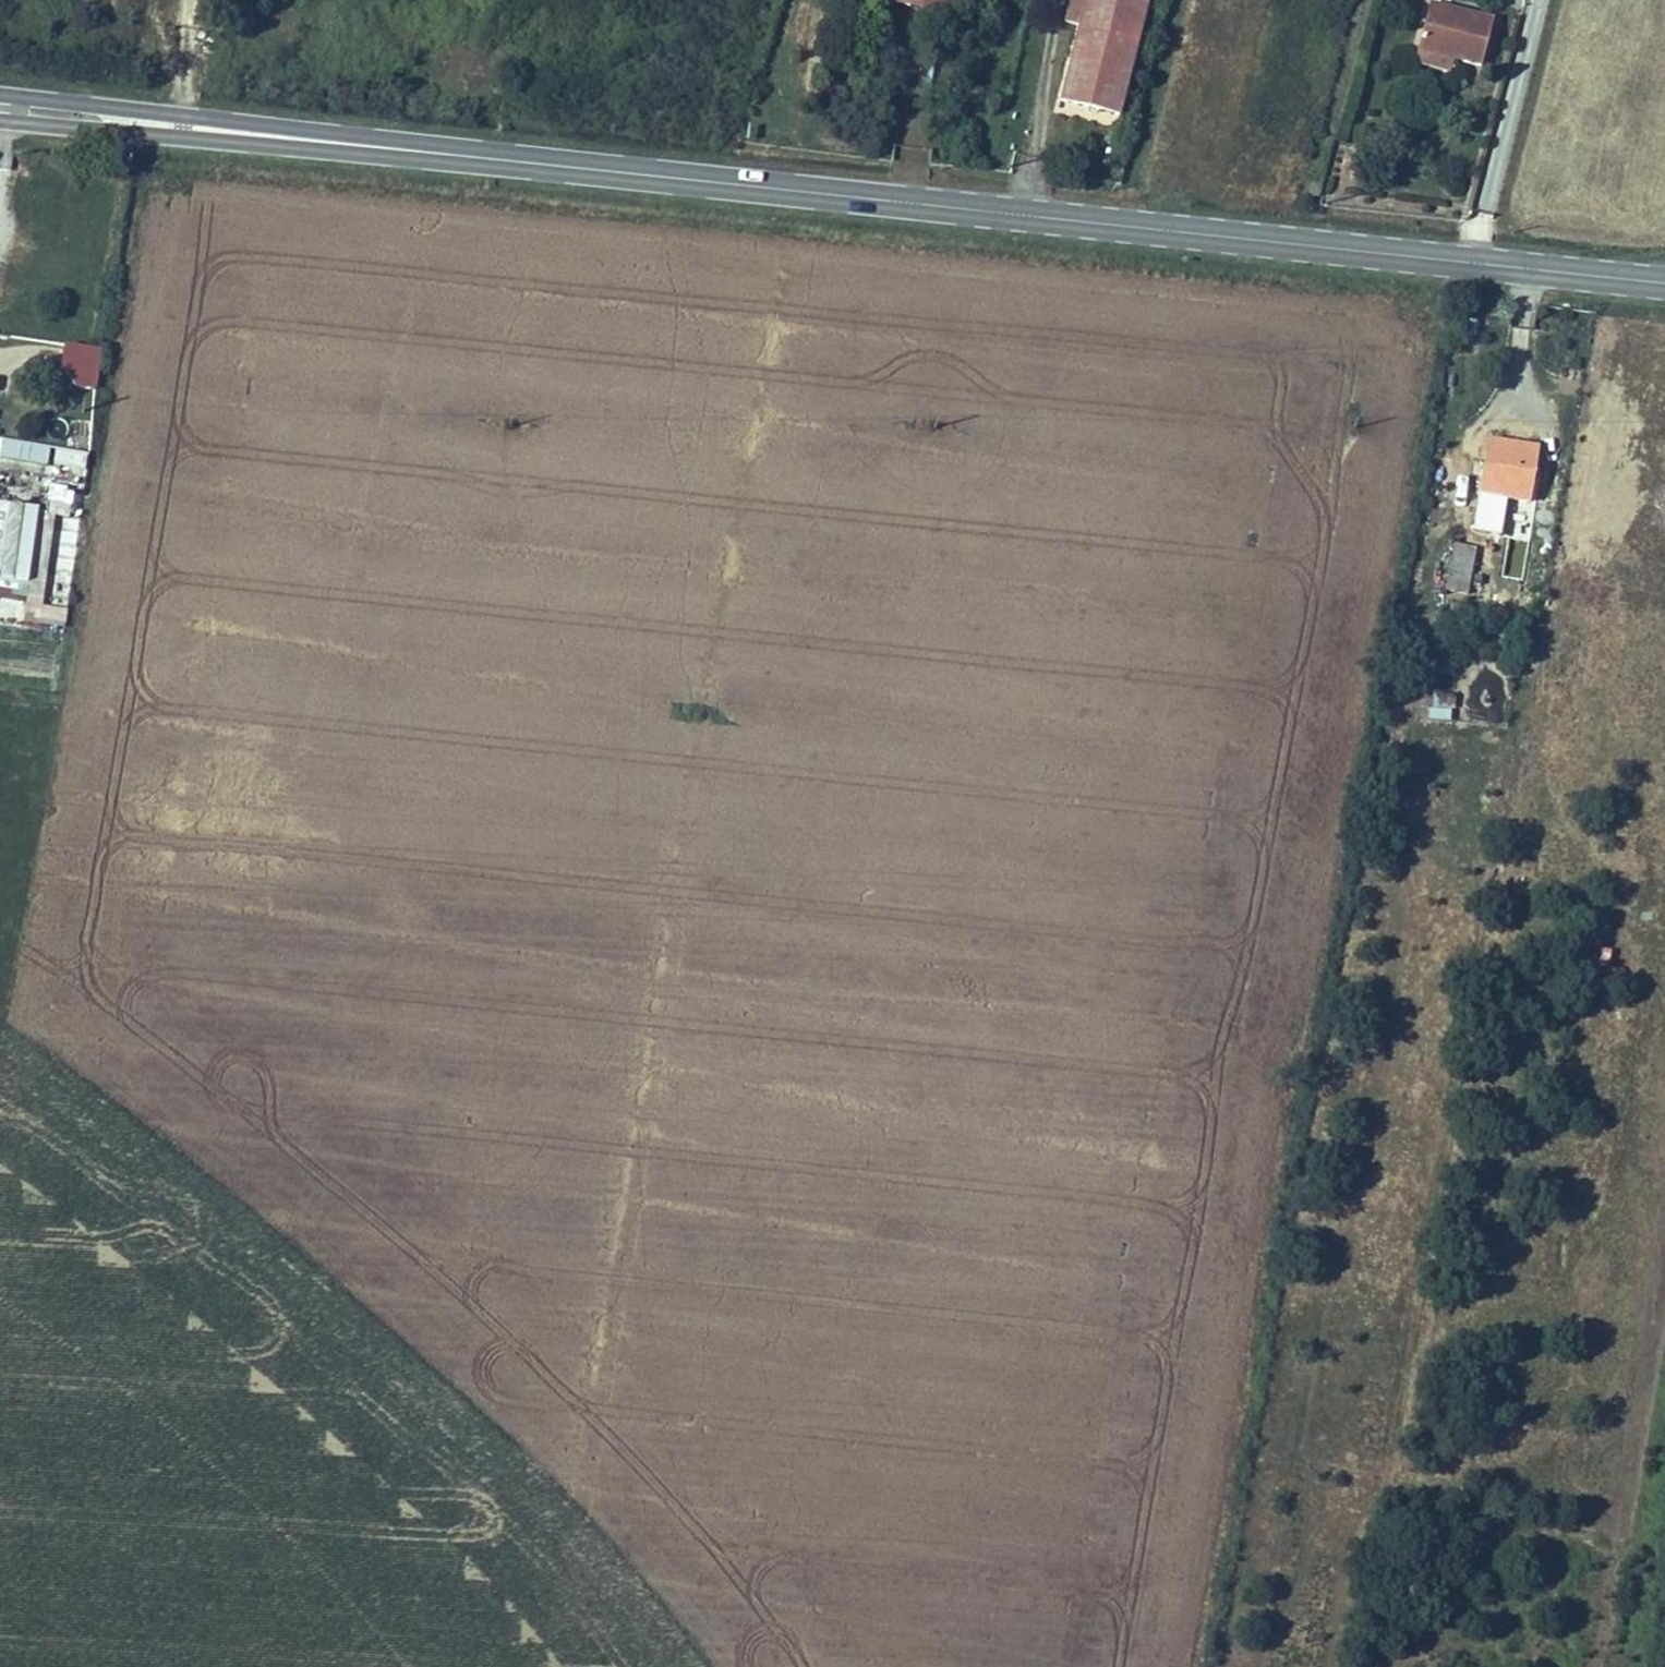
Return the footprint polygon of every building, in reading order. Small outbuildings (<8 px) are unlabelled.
[(889,7),(948,21),(953,0),(891,0),(889,7)] [(1081,33),(1062,109),(1118,123),(1149,0),(1089,0),(1082,26),(1081,33)] [(1081,33),(1082,26),(1089,0),(1072,0),(1065,29),(1081,33)] [(1427,8),(1416,50),(1481,66),(1492,24),(1427,8)] [(5,438),(2,457),(49,464),(52,444),(5,438)] [(1486,442),(1478,498),(1528,505),(1535,449),(1486,442)] [(56,483),(45,507),(65,516),(76,492),(56,483)] [(31,587),(41,504),(0,499),(0,621),(12,622),(17,585),(31,587)] [(56,519),(51,599),(71,600),(76,521),(56,519)] [(1455,548),(1448,592),(1468,595),(1475,551),(1455,548)] [(1428,718),(1451,720),(1453,694),(1430,692),(1428,718)]
